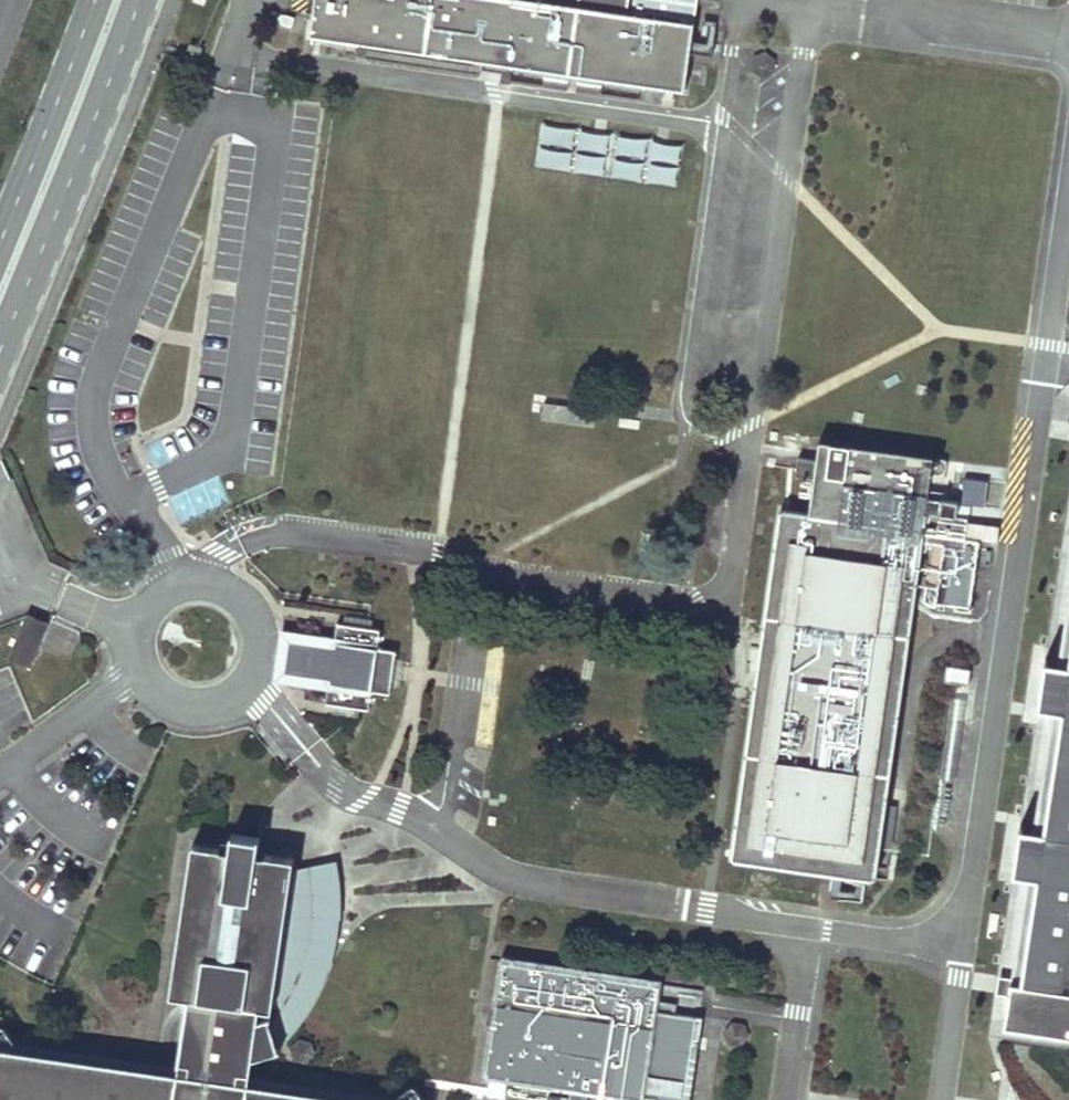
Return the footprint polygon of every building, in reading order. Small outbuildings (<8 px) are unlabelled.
[(695,24),(628,15),(630,0),(329,0),(336,1),(332,24),(313,21),(311,37),(434,55),(447,57),(685,92),(695,24)] [(336,1),(329,0),(316,0),(313,21),(332,24),(336,1)] [(597,412),(545,405),(542,419),(595,427),(597,412)] [(933,457),(821,440),(818,459),(799,457),(796,475),(815,478),(810,514),(782,510),(734,857),(874,877),(879,843),(884,805),(921,541),(944,543),(936,602),(971,608),(980,539),(965,537),(968,517),(956,516),(959,500),(960,494),(942,492),(941,499),(939,514),(936,533),(922,532),(925,512),(927,497),(933,457)] [(941,499),(927,497),(925,512),(939,514),(941,499)] [(990,505),(959,500),(956,516),(968,517),(988,520),(990,505)] [(1059,661),(1045,659),(1038,706),(1052,708),(1034,827),(1020,825),(1013,872),(1027,874),(1004,1023),(1068,1033),(1068,597),(1059,661)] [(53,624),(28,613),(9,655),(33,665),(53,624)] [(396,659),(397,649),(382,647),(379,641),(381,628),(374,627),(336,621),(334,636),(327,640),(315,636),(314,641),(286,638),(281,673),(309,677),(308,681),(323,683),(327,688),(326,694),(324,702),(361,707),(369,708),(371,693),(377,690),(390,693),(392,683),(394,670),(396,659)] [(971,669),(947,665),(944,681),(969,685),(971,669)] [(890,844),(895,806),(884,805),(879,843),(890,844)] [(0,1039),(0,1099),(414,1099),(246,1075),(250,1052),(278,1043),(275,1036),(262,1014),(254,1018),(256,1006),(271,1010),(270,1003),(277,1004),(288,988),(297,971),(304,953),(307,941),(310,931),(312,912),(312,898),(309,898),(310,891),(310,885),(309,876),(308,868),(307,862),(290,866),(292,852),(268,849),(255,847),(258,830),(230,826),(227,843),(190,837),(168,989),(185,991),(175,1057),(177,1058),(176,1065),(0,1039)] [(330,873),(327,857),(307,862),(308,868),(309,876),(310,885),(310,891),(309,898),(312,898),(312,912),(310,931),(307,941),(304,953),(297,971),(288,988),(277,1004),(270,1003),(271,1010),(256,1006),(254,1018),(262,1014),(275,1036),(287,1024),(297,1012),(306,997),(316,978),(323,960),(327,945),(329,933),(332,916),(332,902),(332,887),(330,873)] [(503,961),(485,1078),(638,1099),(641,1099),(641,1095),(653,1097),(653,1099),(684,1099),(697,1013),(672,1010),(653,1008),(654,998),(656,982),(503,961)] [(674,1001),(654,998),(653,1008),(672,1010),(674,1001)]
